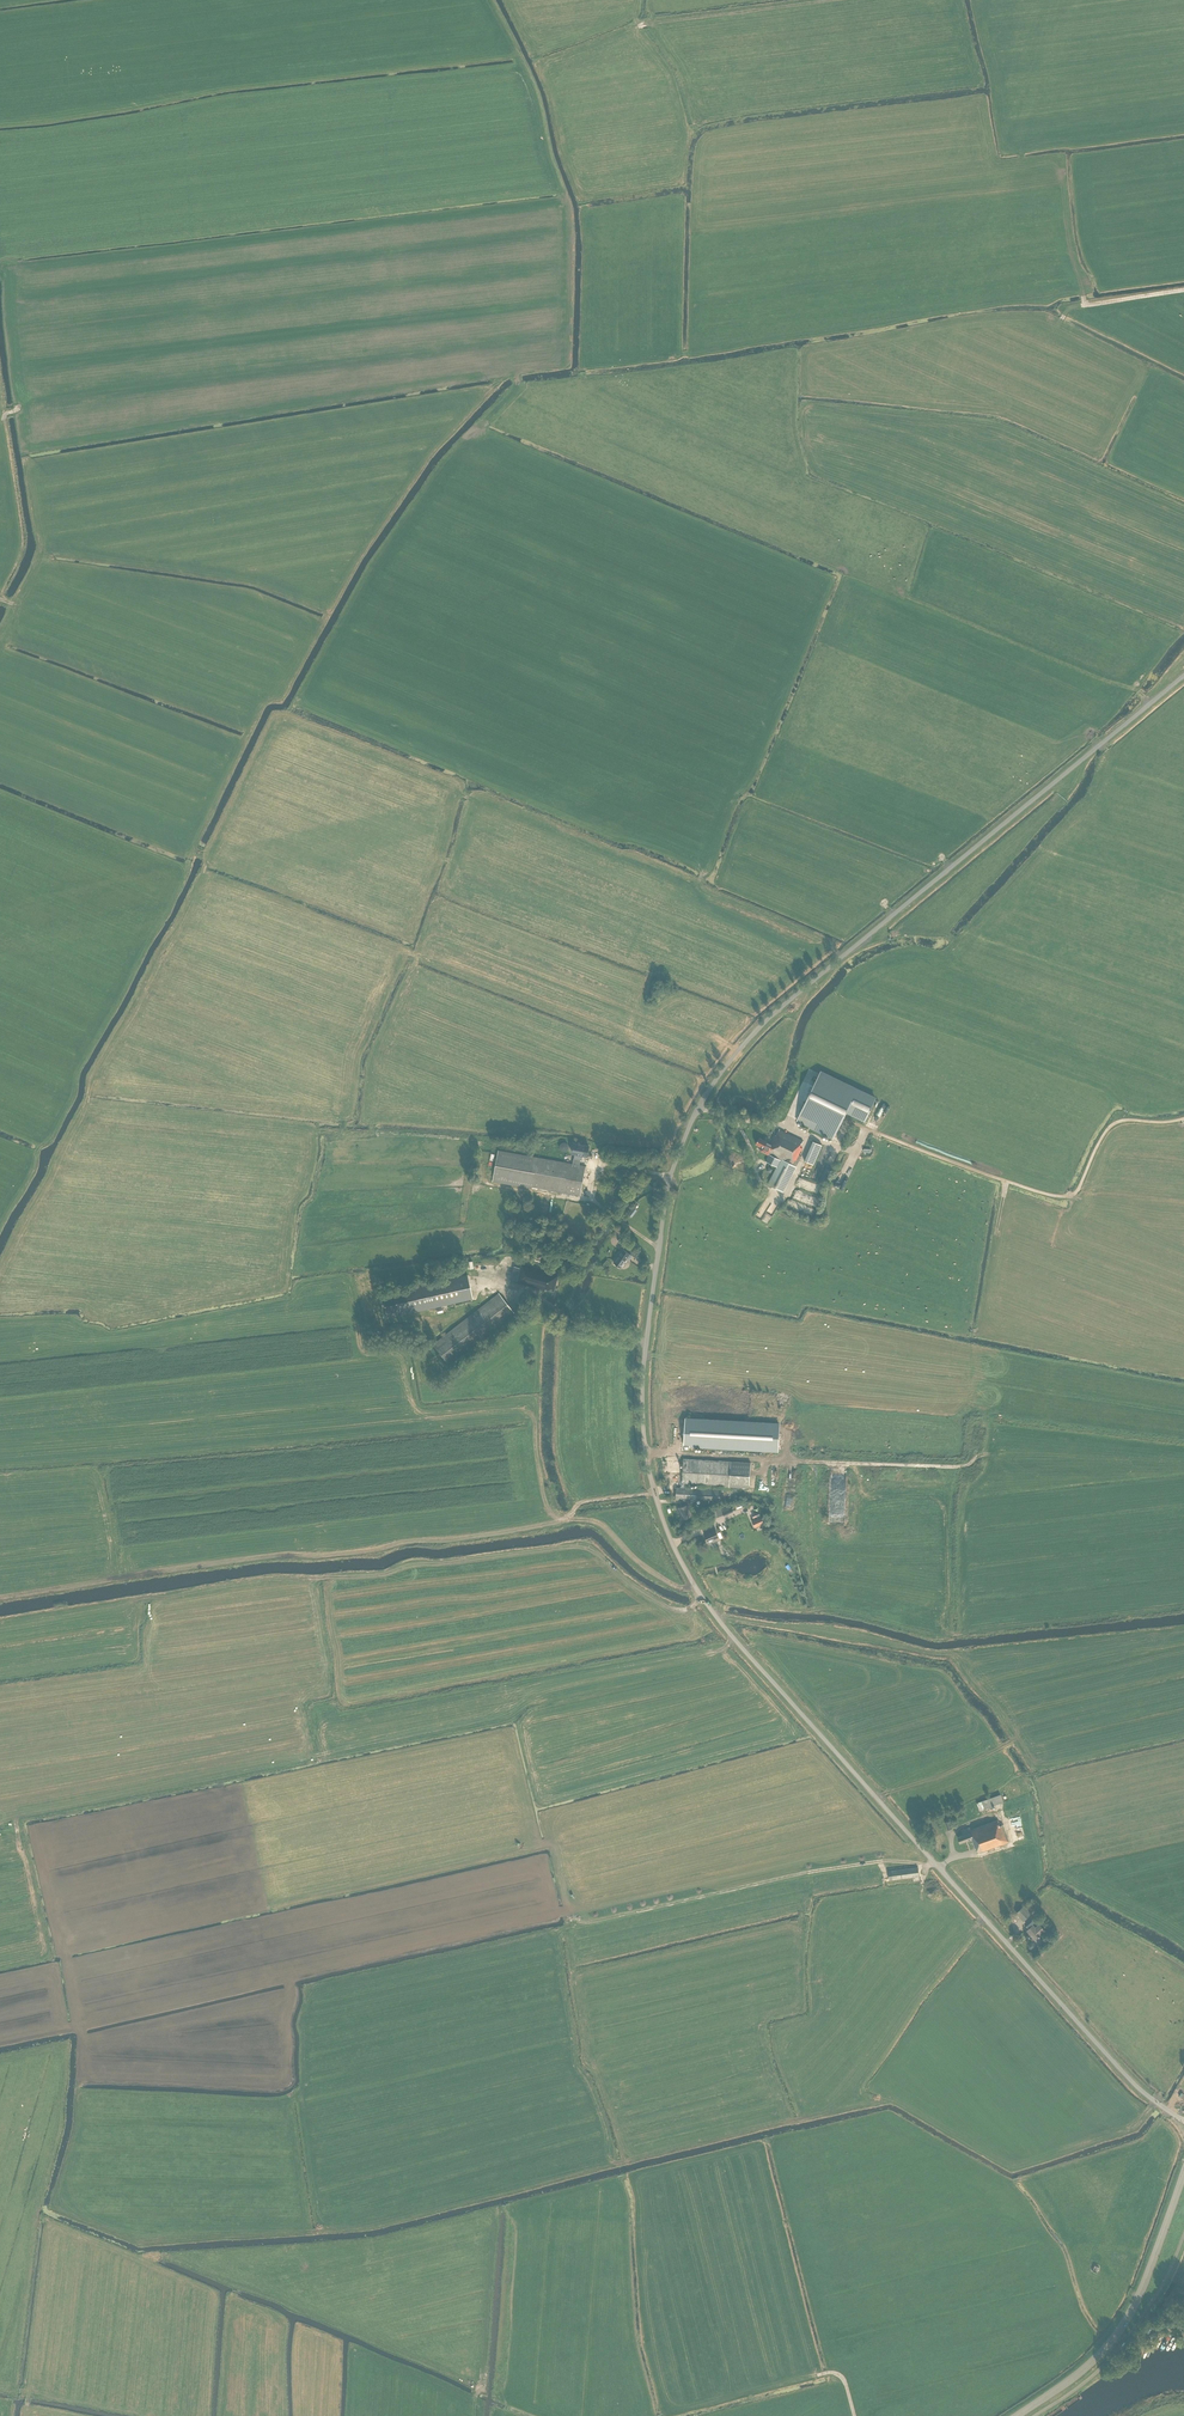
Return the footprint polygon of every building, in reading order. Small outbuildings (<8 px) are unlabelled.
[(846,1111),(865,1120),(875,1099),(820,1072),(797,1121),(833,1138),(846,1111)] [(803,1141),(780,1130),(777,1135),(776,1135),(771,1144),(759,1138),(756,1144),(763,1148),(762,1151),(769,1154),(765,1161),(777,1167),(768,1184),(783,1192),(802,1156),(799,1155),(803,1148),(800,1147),(803,1141)] [(814,1165),(820,1150),(822,1145),(814,1141),(805,1161),(814,1165)] [(585,1144),(579,1143),(574,1142),(572,1154),(575,1154),(573,1164),(498,1150),(497,1158),(496,1161),(493,1181),(532,1188),(532,1187),(580,1195),(586,1166),(580,1165),(581,1159),(582,1160),(583,1156),(588,1157),(590,1145),(585,1144)] [(634,1206),(628,1212),(632,1216),(638,1209),(634,1206)] [(618,1242),(625,1247),(614,1263),(621,1268),(627,1258),(629,1260),(632,1255),(626,1251),(628,1249),(631,1245),(621,1238),(618,1242)] [(514,1266),(510,1281),(545,1291),(546,1289),(554,1291),(559,1273),(548,1270),(542,1269),(521,1263),(520,1268),(514,1266)] [(387,1317),(473,1298),(467,1275),(382,1294),(387,1317)] [(449,1365),(515,1314),(499,1293),(432,1345),(449,1365)] [(462,1303),(455,1305),(457,1315),(465,1313),(462,1303)] [(778,1423),(685,1417),(684,1445),(690,1445),(690,1446),(776,1451),(778,1423)] [(750,1488),(751,1463),(683,1459),(682,1484),(681,1487),(676,1487),(675,1500),(681,1500),(681,1505),(683,1505),(683,1506),(678,1508),(682,1519),(692,1516),(690,1508),(690,1507),(691,1501),(697,1501),(697,1499),(720,1500),(721,1489),(697,1487),(697,1488),(685,1488),(686,1484),(729,1487),(750,1488)] [(724,1515),(734,1510),(732,1505),(722,1510),(724,1515)] [(758,1518),(756,1515),(753,1516),(754,1519),(751,1521),(755,1528),(764,1523),(761,1516),(758,1518)] [(716,1541),(720,1539),(715,1528),(704,1533),(709,1543),(715,1540),(716,1541)] [(1000,1794),(981,1801),(984,1809),(1003,1802),(1000,1794)] [(1000,1826),(998,1820),(971,1830),(970,1827),(961,1830),(963,1835),(958,1837),(960,1843),(971,1838),(975,1848),(976,1847),(978,1853),(1009,1841),(1003,1824),(1000,1826)] [(920,1879),(918,1867),(888,1870),(889,1880),(913,1877),(913,1880),(920,1879)] [(1027,1907),(1034,1901),(1032,1899),(1025,1905),(1027,1907)] [(1023,1921),(1031,1913),(1024,1905),(1016,1913),(1023,1921)] [(1029,1926),(1035,1920),(1032,1917),(1026,1923),(1029,1926)] [(1045,1930),(1039,1924),(1035,1927),(1033,1925),(1026,1931),(1035,1940),(1038,1936),(1039,1937),(1040,1936),(1039,1936),(1041,1934),(1040,1933),(1041,1932),(1042,1933),(1045,1930)] [(1147,2331),(1151,2324),(1146,2320),(1142,2327),(1147,2331)]
